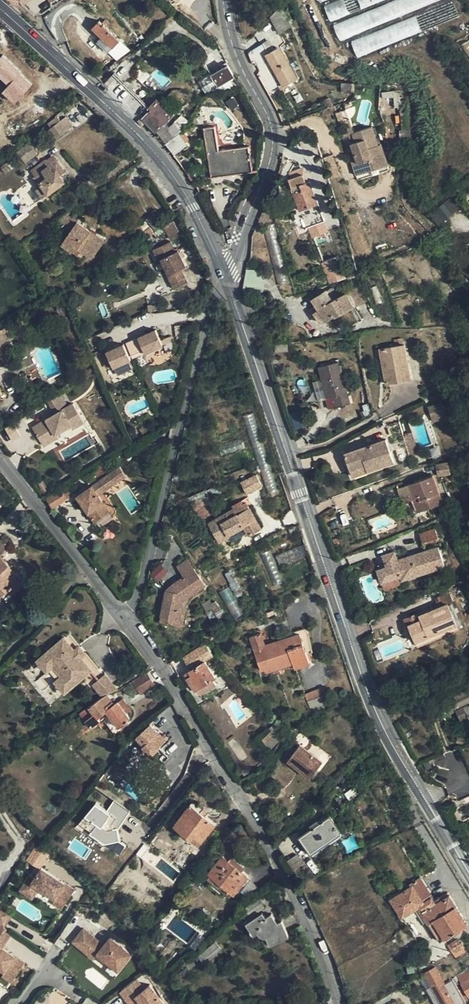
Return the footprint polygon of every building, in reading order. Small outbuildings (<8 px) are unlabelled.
[(346,0),(342,0),(324,5),(329,20),(350,14),(346,0)] [(332,23),(338,39),(421,9),(447,0),(395,0),(332,23)] [(356,57),(460,17),(454,0),(451,0),(416,13),(417,15),(350,41),(356,57)] [(276,7),(272,3),(265,11),(270,15),(276,7)] [(281,5),(270,17),(279,33),(292,26),(281,5)] [(102,36),(113,46),(120,39),(107,27),(110,22),(106,19),(103,23),(100,20),(94,27),(102,36)] [(109,51),(113,46),(102,36),(98,40),(109,51)] [(285,64),(289,62),(284,53),(280,55),(276,49),(268,53),(263,45),(250,52),(255,61),(266,55),(283,85),(294,79),(285,64)] [(125,50),(122,47),(116,53),(120,56),(125,50)] [(281,47),(276,49),(280,55),(284,53),(281,47)] [(1,93),(14,105),(33,83),(1,55),(0,57),(0,80),(7,86),(1,93)] [(297,77),(289,62),(285,64),(294,79),(297,77)] [(234,76),(227,66),(213,74),(219,84),(234,76)] [(117,91),(144,118),(152,109),(125,83),(117,91)] [(354,92),(353,83),(341,84),(342,92),(354,92)] [(152,109),(144,118),(156,130),(164,121),(173,113),(157,98),(152,103),(155,106),(152,109)] [(325,109),(333,107),(328,99),(322,102),(325,109)] [(61,120),(58,117),(48,124),(57,137),(73,126),(66,116),(61,120)] [(175,137),(179,134),(172,124),(167,127),(175,137)] [(219,149),(215,125),(204,127),(212,176),(253,170),(249,145),(219,149)] [(372,126),(351,134),(354,142),(350,143),(354,153),(361,173),(388,164),(381,144),(378,145),(372,126)] [(306,132),(299,135),(304,146),(311,142),(306,132)] [(175,137),(168,143),(175,152),(186,143),(179,134),(175,137)] [(25,162),(36,153),(29,143),(17,153),(25,162)] [(357,180),(390,168),(388,164),(361,173),(354,153),(349,155),(357,180)] [(39,188),(37,190),(42,197),(64,182),(59,175),(65,171),(54,156),(47,160),(46,159),(32,170),(36,177),(33,179),(39,188)] [(288,173),(290,178),(303,173),(301,168),(288,173)] [(306,181),(303,173),(290,178),(288,179),(302,217),(321,211),(309,180),(306,181)] [(429,215),(439,226),(458,209),(449,198),(429,215)] [(69,211),(56,220),(61,226),(73,217),(69,211)] [(78,221),(73,217),(61,226),(68,234),(78,221)] [(65,239),(84,252),(91,258),(104,240),(78,221),(68,234),(65,239)] [(324,221),(307,227),(312,239),(328,232),(324,221)] [(144,240),(154,232),(150,226),(139,234),(144,240)] [(80,258),(84,252),(65,239),(61,244),(80,258)] [(170,241),(153,250),(158,261),(161,260),(168,274),(166,275),(173,289),(187,283),(180,269),(186,267),(178,251),(175,252),(170,241)] [(336,258),(321,264),(330,284),(344,278),(336,258)] [(317,307),(325,319),(325,320),(334,315),(334,316),(354,305),(347,292),(333,300),(326,290),(312,300),(317,307)] [(320,322),(325,319),(317,307),(312,310),(320,322)] [(12,337),(7,327),(0,330),(0,343),(12,337)] [(156,327),(139,335),(145,350),(163,342),(156,327)] [(394,338),(395,345),(404,343),(403,336),(394,338)] [(131,356),(124,341),(108,349),(114,364),(131,356)] [(411,377),(405,343),(404,343),(395,345),(380,348),(386,381),(391,381),(411,377)] [(334,395),(336,405),(351,401),(340,360),(318,366),(327,396),(334,395)] [(47,400),(54,413),(67,406),(60,394),(47,400)] [(434,402),(422,406),(426,418),(438,414),(434,402)] [(71,428),(83,422),(72,403),(67,406),(54,413),(31,426),(38,438),(52,430),(54,433),(69,425),(71,428)] [(52,430),(38,438),(41,444),(56,437),(54,433),(52,430)] [(411,431),(404,434),(410,456),(415,454),(413,449),(417,448),(411,431)] [(366,463),(368,468),(394,459),(386,437),(345,452),(351,468),(366,463)] [(121,460),(110,467),(113,472),(124,466),(121,460)] [(108,469),(105,463),(100,466),(99,466),(91,470),(95,477),(108,469)] [(353,473),(368,468),(366,463),(351,468),(353,473)] [(435,473),(398,486),(403,499),(414,496),(420,494),(424,508),(444,501),(435,473)] [(256,474),(240,482),(246,495),(263,487),(256,474)] [(97,483),(92,486),(100,497),(104,494),(97,483)] [(92,486),(84,491),(86,494),(79,498),(95,521),(109,511),(100,497),(92,486)] [(70,494),(65,487),(62,489),(61,489),(46,498),(52,507),(66,499),(66,497),(70,494)] [(418,510),(424,508),(420,494),(414,496),(418,510)] [(238,510),(235,506),(209,520),(219,539),(229,533),(232,538),(248,530),(249,531),(250,531),(252,532),(262,527),(249,504),(238,510)] [(30,529),(22,524),(12,539),(21,544),(30,529)] [(435,527),(421,532),(424,541),(438,537),(435,527)] [(402,576),(403,579),(444,564),(438,545),(397,558),(395,550),(383,554),(387,565),(377,568),(382,582),(402,576)] [(11,566),(0,555),(0,584),(7,591),(21,577),(16,571),(11,566)] [(182,578),(172,584),(170,591),(164,589),(159,616),(176,618),(180,600),(185,597),(202,587),(186,559),(175,566),(182,578)] [(158,564),(150,576),(159,582),(167,570),(158,564)] [(404,583),(403,579),(402,576),(382,582),(384,589),(404,583)] [(416,639),(457,621),(449,602),(454,600),(450,591),(436,597),(440,606),(421,614),(419,610),(409,615),(412,622),(409,624),(412,631),(416,639)] [(180,626),(185,597),(180,600),(176,618),(159,616),(158,622),(180,626)] [(410,632),(412,631),(409,624),(412,622),(409,615),(403,617),(410,632)] [(459,627),(457,621),(416,639),(418,645),(459,627)] [(294,661),(295,665),(295,666),(311,661),(307,652),(312,650),(309,634),(308,631),(307,630),(305,630),(302,630),(266,642),(262,632),(251,636),(262,669),(266,668),(267,670),(294,661)] [(82,657),(75,650),(64,638),(44,656),(53,666),(56,664),(68,677),(65,679),(74,688),(94,670),(82,657)] [(80,646),(75,650),(82,657),(87,653),(80,646)] [(68,694),(74,688),(65,679),(68,677),(56,664),(53,666),(44,656),(39,661),(50,673),(56,668),(63,677),(57,682),(68,694)] [(198,687),(214,678),(216,676),(206,659),(185,672),(196,689),(198,687)] [(148,671),(133,680),(140,692),(155,683),(148,671)] [(103,695),(119,688),(107,674),(94,686),(103,695)] [(217,683),(214,678),(198,687),(202,693),(217,683)] [(332,702),(325,685),(305,693),(312,710),(332,702)] [(452,698),(459,710),(463,718),(468,715),(468,690),(452,698)] [(130,717),(127,713),(118,702),(118,701),(115,704),(108,695),(99,700),(81,713),(86,721),(81,724),(85,731),(110,713),(120,726),(130,717)] [(123,698),(118,702),(127,713),(131,709),(123,698)] [(452,698),(447,700),(453,713),(459,710),(452,698)] [(166,740),(162,737),(151,724),(137,737),(143,744),(142,745),(151,756),(153,755),(160,763),(168,757),(159,747),(166,740)] [(268,729),(261,737),(265,742),(273,734),(268,729)] [(298,738),(289,750),(294,754),(292,758),(314,775),(326,760),(298,738)] [(277,743),(273,740),(269,746),(273,749),(277,743)] [(190,778),(197,772),(186,759),(179,765),(190,778)] [(250,782),(253,787),(258,784),(254,779),(250,782)] [(271,784),(266,788),(271,794),(275,790),(271,784)] [(107,848),(131,812),(113,801),(107,810),(95,801),(77,828),(107,848)] [(195,835),(202,841),(208,832),(210,832),(216,824),(191,804),(175,824),(192,838),(195,835)] [(330,814),(300,836),(311,852),(341,831),(330,814)] [(199,844),(202,841),(195,835),(192,838),(199,844)] [(39,869),(47,857),(34,848),(26,860),(39,869)] [(302,849),(291,856),(296,864),(292,867),(296,874),(312,864),(302,849)] [(211,873),(233,891),(235,893),(249,876),(242,871),(229,860),(223,855),(210,872),(211,873)] [(232,856),(229,860),(242,871),(245,866),(232,856)] [(31,873),(20,888),(39,900),(40,899),(45,891),(62,901),(72,886),(42,867),(36,876),(31,873)] [(323,878),(325,881),(329,878),(324,872),(316,877),(319,876),(321,877),(323,878)] [(230,895),(233,891),(211,873),(208,877),(230,895)] [(433,919),(445,937),(468,922),(449,893),(436,901),(419,876),(409,883),(411,886),(391,899),(403,916),(418,907),(428,922),(433,919)] [(243,900),(260,888),(252,879),(238,896),(243,900)] [(80,892),(72,886),(62,901),(60,905),(69,910),(80,892)] [(45,891),(40,899),(57,909),(60,905),(62,901),(45,891)] [(253,914),(263,907),(258,898),(245,907),(250,913),(252,913),(253,914)] [(4,926),(12,913),(0,905),(0,924),(4,926)] [(266,918),(262,913),(247,922),(255,933),(261,929),(263,931),(266,932),(268,933),(273,942),(288,935),(281,920),(278,922),(272,914),(266,918)] [(440,941),(445,937),(433,919),(428,922),(440,941)] [(103,943),(83,925),(73,938),(84,947),(88,943),(97,951),(116,968),(130,953),(109,935),(103,943)] [(0,926),(0,968),(15,977),(24,961),(1,947),(10,932),(0,926)] [(454,952),(456,951),(464,946),(458,937),(448,943),(454,952)] [(215,941),(198,955),(204,963),(221,949),(215,941)] [(88,943),(84,947),(93,956),(97,951),(88,943)] [(466,950),(464,946),(456,951),(458,955),(466,950)] [(193,960),(186,965),(189,969),(196,964),(193,960)] [(423,973),(435,993),(441,1003),(460,1003),(468,999),(468,968),(458,975),(458,977),(446,983),(439,971),(435,966),(423,973)] [(183,976),(188,971),(185,967),(179,973),(183,976)] [(15,977),(0,968),(0,973),(12,980),(15,977)] [(122,991),(130,1001),(132,999),(136,1003),(137,1003),(142,999),(146,1003),(164,1003),(166,1002),(151,984),(146,988),(139,978),(122,991)] [(435,993),(431,995),(436,1003),(441,1003),(435,993)]
